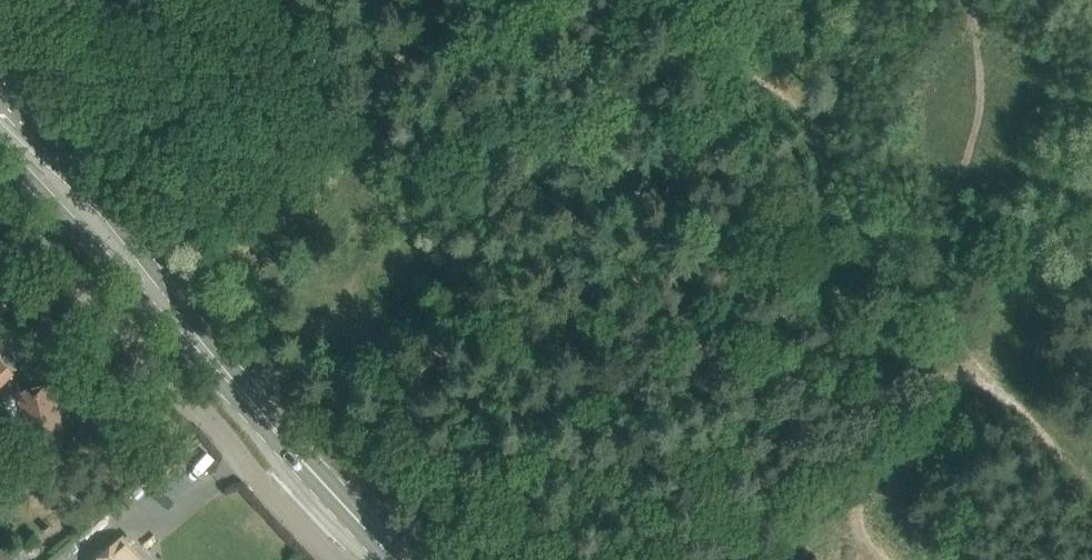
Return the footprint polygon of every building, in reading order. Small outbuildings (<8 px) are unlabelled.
[(13,375),(0,362),(0,387),(13,375)] [(49,386),(20,393),(1,398),(9,429),(26,425),(30,442),(61,434),(49,384),(48,384),(49,386)] [(121,540),(99,559),(140,559),(121,540)] [(18,550),(12,554),(5,544),(0,548),(0,559),(25,559),(18,550)]
